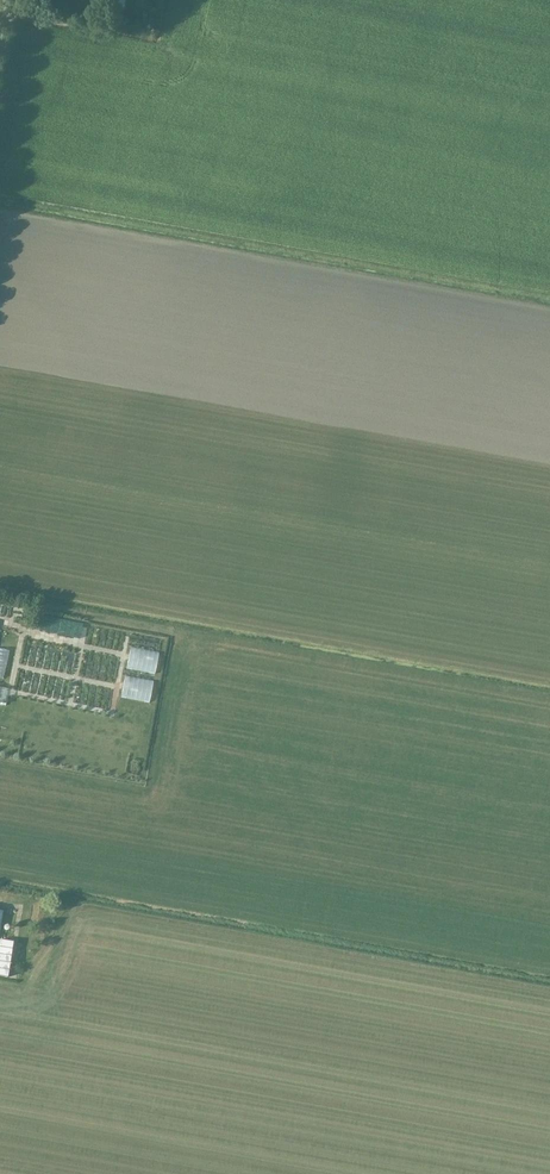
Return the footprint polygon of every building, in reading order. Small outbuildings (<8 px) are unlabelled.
[(126,0),(100,0),(99,5),(124,10),(126,0)] [(0,940),(0,976),(7,977),(13,942),(0,940)]
